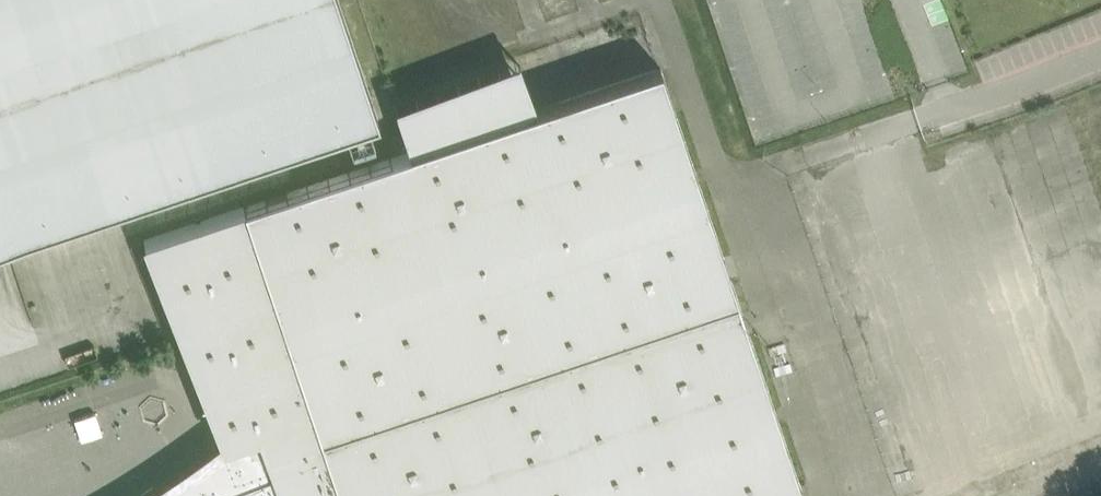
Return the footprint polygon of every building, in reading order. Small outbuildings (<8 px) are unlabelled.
[(379,118),(340,0),(0,0),(0,244),(379,118)] [(717,233),(707,204),(699,179),(661,67),(537,108),(516,115),(501,69),(396,108),(398,113),(411,151),(144,239),(155,267),(180,334),(182,338),(187,351),(197,376),(202,389),(203,393),(224,445),(201,462),(173,482),(164,487),(151,495),(805,495),(717,233)]
